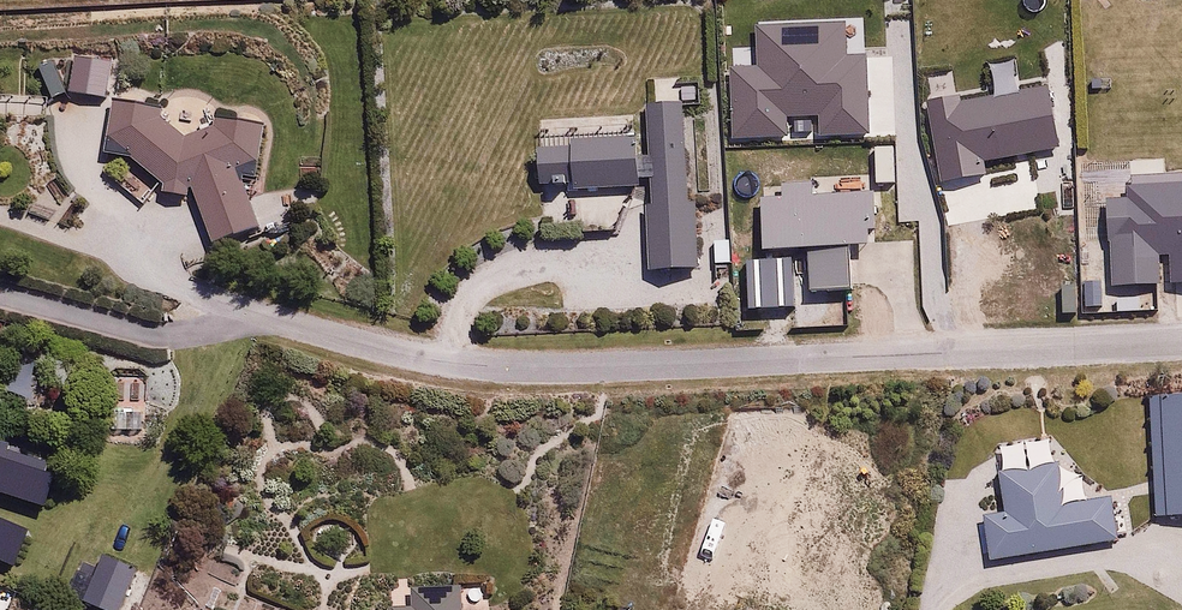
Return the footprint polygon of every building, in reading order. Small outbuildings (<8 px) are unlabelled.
[(658,180),(644,181),(653,271),(698,266),(678,77),(654,79),(656,103),(650,104),(658,180)] [(166,188),(190,189),(212,245),(259,227),(240,178),(256,172),(259,124),(217,121),(184,137),(156,109),(115,102),(106,154),(135,158),(166,188)] [(540,161),(636,157),(634,115),(538,120),(540,161)] [(763,251),(805,248),(807,290),(853,287),(850,245),(869,244),(868,227),(877,226),(876,207),(881,207),(879,167),(806,172),(807,182),(758,185),(763,251)] [(1114,174),(1098,175),(1099,193),(1105,193),(1107,236),(1113,235),(1115,286),(1161,284),(1160,255),(1179,255),(1177,218),(1157,219),(1155,185),(1131,186),(1131,196),(1115,197),(1114,174)] [(617,195),(543,197),(543,231),(617,230),(617,195)] [(27,397),(39,366),(8,355),(0,376),(0,387),(27,397)] [(1151,397),(1158,513),(1181,512),(1181,395),(1151,397)] [(1059,459),(1000,470),(1007,513),(987,516),(994,558),(1116,538),(1109,496),(1066,503),(1059,459)] [(461,584),(414,586),(414,602),(387,603),(387,609),(462,609),(461,584)]
